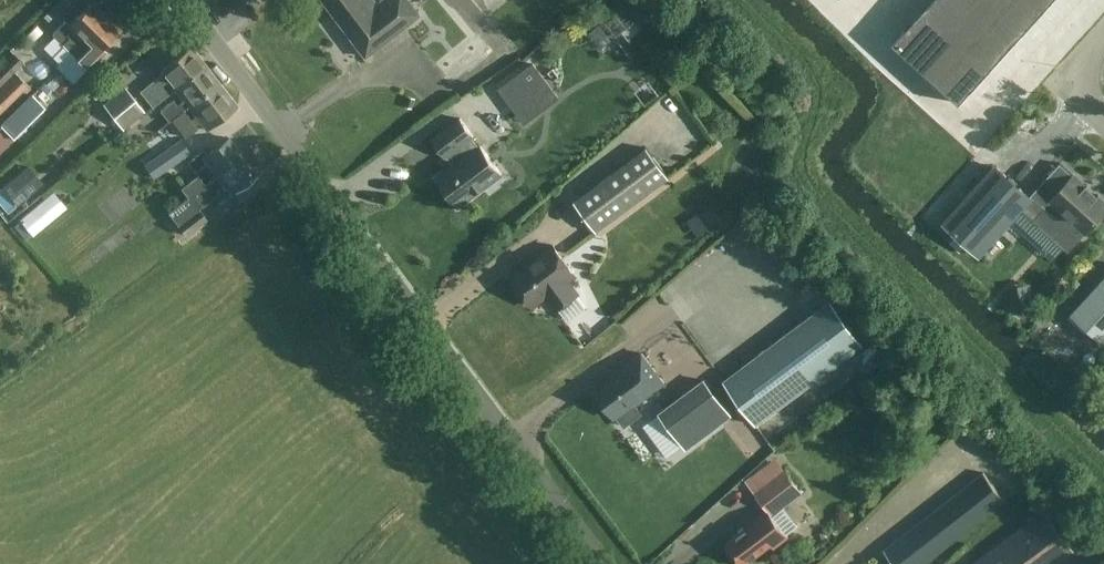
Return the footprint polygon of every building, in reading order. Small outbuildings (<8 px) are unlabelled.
[(364,57),(419,15),(408,0),(381,0),(376,4),(373,0),(322,0),(364,57)] [(893,43),(959,103),(1053,0),(932,0),(893,43)] [(69,25),(65,21),(52,34),(62,45),(70,38),(76,44),(77,45),(106,15),(92,1),(69,25)] [(77,45),(76,44),(68,51),(87,70),(102,55),(98,52),(120,29),(106,15),(77,45)] [(206,64),(191,45),(160,70),(163,74),(141,91),(152,106),(174,88),(206,64)] [(20,52),(7,64),(15,73),(29,61),(20,52)] [(168,121),(188,106),(219,81),(206,64),(174,88),(183,100),(177,105),(172,100),(159,110),(168,121)] [(517,114),(537,98),(513,68),(493,83),(517,114)] [(30,88),(13,72),(0,84),(0,118),(30,88)] [(238,105),(219,81),(188,106),(207,129),(238,105)] [(122,130),(145,112),(124,86),(102,104),(122,130)] [(0,123),(0,151),(44,106),(31,93),(0,123)] [(460,118),(432,139),(452,167),(436,179),(457,207),(502,174),(460,118)] [(216,176),(242,156),(228,137),(207,154),(203,149),(188,161),(195,171),(206,163),(216,175),(216,176)] [(180,139),(154,156),(144,163),(154,178),(190,153),(180,139)] [(647,148),(574,202),(596,232),(669,178),(647,148)] [(216,175),(204,184),(192,193),(193,194),(202,206),(220,192),(217,189),(223,185),(230,194),(256,174),(242,156),(216,176),(216,175)] [(27,164),(18,172),(2,187),(17,205),(43,182),(27,164)] [(1046,179),(1029,197),(996,167),(944,224),(965,242),(979,255),(1025,204),(1038,216),(1044,209),(1071,233),(1078,224),(1086,232),(1103,212),(1103,203),(1073,175),(1059,191),(1046,179)] [(192,193),(204,184),(198,175),(181,188),(188,197),(193,194),(192,193)] [(173,208),(182,220),(177,224),(185,236),(207,220),(198,208),(197,209),(188,198),(173,208)] [(19,219),(32,234),(54,216),(41,201),(19,219)] [(716,205),(704,215),(719,232),(730,222),(716,205)] [(510,278),(531,306),(546,296),(556,310),(577,294),(568,281),(575,276),(552,245),(534,258),(535,260),(510,278)] [(1070,314),(1103,345),(1103,344),(1103,277),(1070,314)] [(1014,313),(1032,310),(1027,283),(1009,286),(1014,313)] [(862,345),(830,301),(723,381),(756,425),(862,345)] [(641,414),(635,405),(664,383),(642,353),(610,376),(612,378),(595,391),(614,417),(616,416),(624,427),(641,414)] [(687,450),(731,416),(704,380),(660,413),(687,450)] [(754,522),(725,544),(740,563),(745,563),(771,545),(774,548),(788,537),(773,516),(802,493),(783,470),(775,458),(745,481),(766,509),(752,520),(754,522)] [(886,550),(897,563),(926,563),(1007,502),(986,474),(886,550)] [(971,563),(1057,563),(1075,551),(1045,510),(971,563)]
